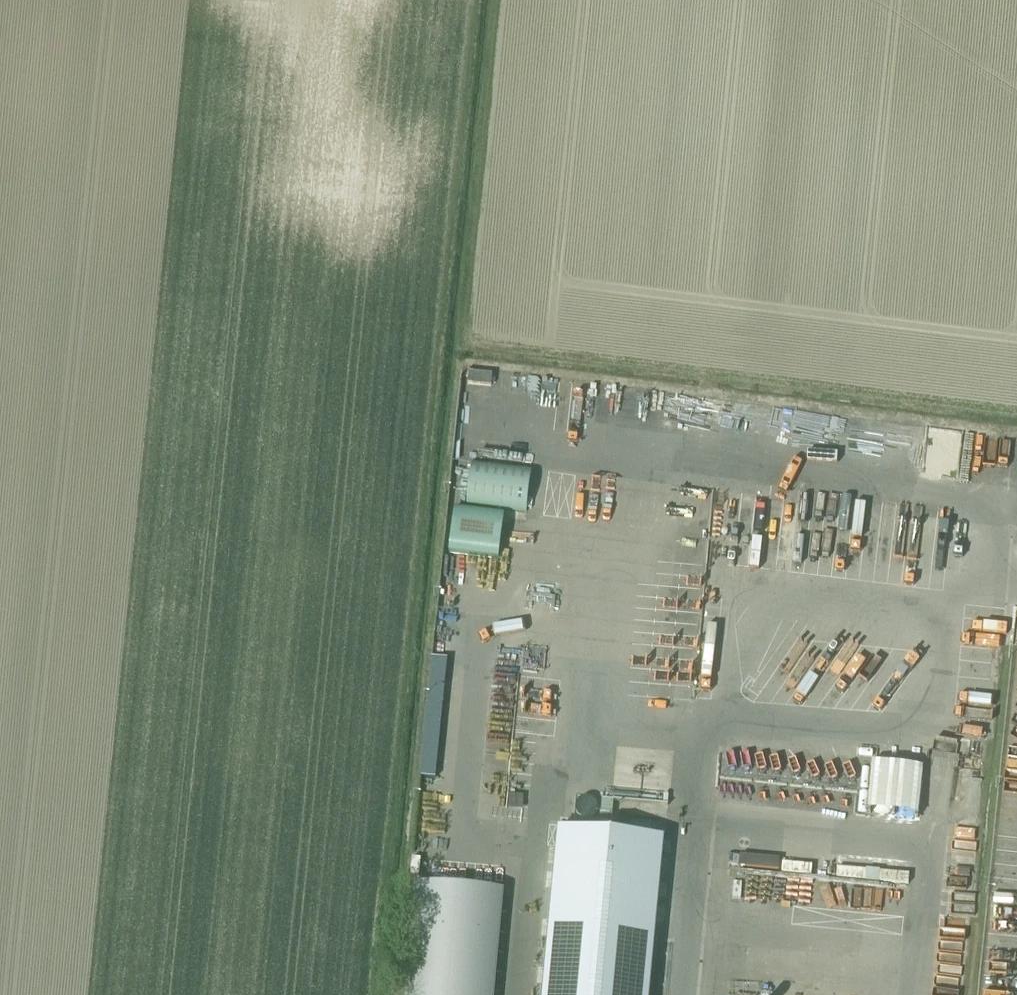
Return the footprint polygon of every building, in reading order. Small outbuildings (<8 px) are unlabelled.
[(472,462),(466,505),(526,513),(531,469),(472,462)] [(454,509),(449,553),(498,558),(504,515),(454,509)] [(603,800),(602,814),(611,814),(612,800),(603,800)] [(601,814),(600,823),(608,823),(609,815),(601,814)] [(543,994),(649,994),(664,839),(559,829),(543,994)] [(407,994),(481,994),(489,911),(491,891),(418,884),(416,905),(407,994)]
